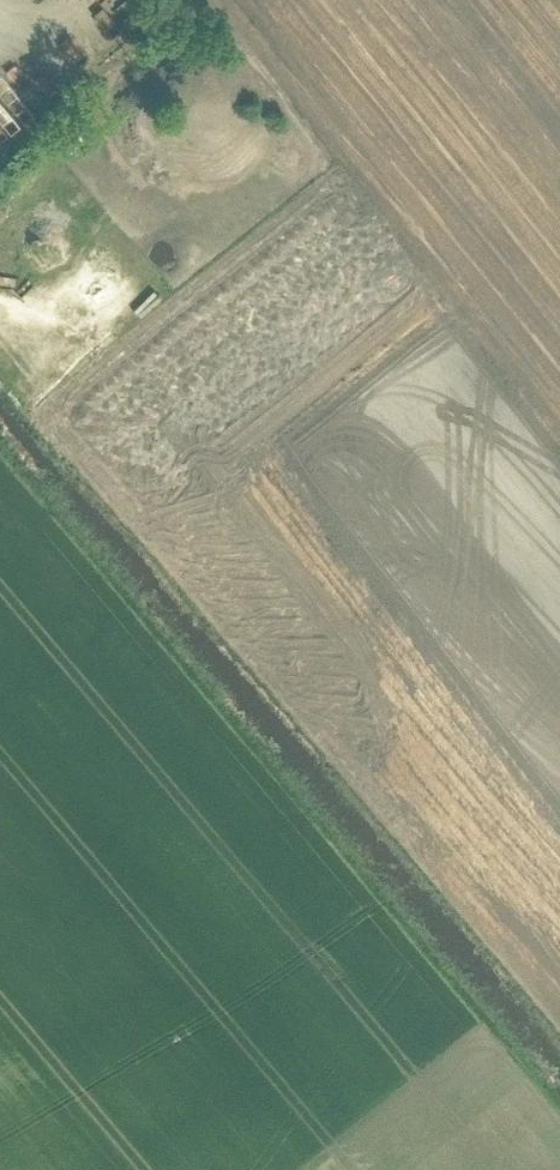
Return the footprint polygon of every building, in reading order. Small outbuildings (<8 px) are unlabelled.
[(41,108),(9,68),(0,75),(0,140),(41,108)]
